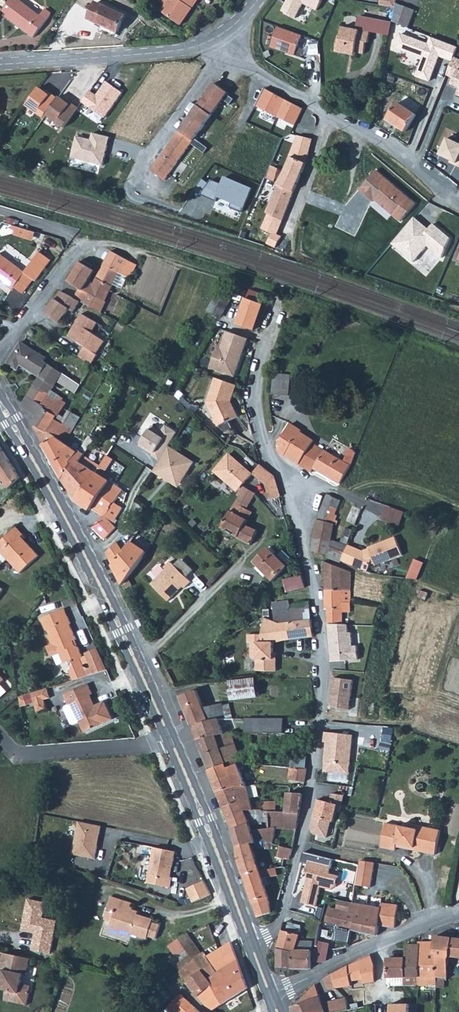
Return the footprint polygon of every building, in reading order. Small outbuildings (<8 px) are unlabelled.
[(2,10),(7,13),(6,15),(35,36),(51,14),(44,9),(40,14),(21,0),(9,0),(2,10)] [(164,4),(159,11),(178,24),(190,8),(187,6),(191,0),(159,0),(164,4)] [(283,12),(296,18),(303,3),(317,10),(321,0),(289,0),(283,12)] [(96,22),(104,5),(95,1),(88,18),(90,19),(96,22)] [(413,9),(395,2),(394,7),(391,20),(406,26),(413,9)] [(104,5),(96,22),(101,24),(99,27),(102,29),(103,27),(116,33),(124,15),(104,5)] [(155,17),(141,5),(139,8),(148,16),(144,22),(148,26),(155,17)] [(357,17),(354,28),(384,34),(387,23),(357,17)] [(301,34),(278,26),(271,46),(294,54),(301,34)] [(340,35),(337,35),(333,52),(345,54),(346,51),(354,52),(362,54),(364,42),(366,43),(368,32),(342,27),(340,35)] [(402,34),(397,45),(424,56),(416,76),(431,82),(440,57),(450,61),(445,75),(453,79),(450,86),(458,89),(455,94),(458,96),(458,59),(453,57),(457,47),(432,37),(429,45),(402,34)] [(388,63),(385,80),(393,82),(396,64),(388,63)] [(184,150),(226,90),(213,81),(170,141),(184,150)] [(91,91),(82,103),(104,118),(122,93),(107,82),(97,95),(91,91)] [(39,84),(27,102),(45,115),(47,112),(59,95),(51,90),(50,91),(39,84)] [(264,86),(254,104),(293,125),(302,108),(302,107),(297,104),(280,95),(264,86)] [(59,95),(47,112),(64,123),(78,103),(71,99),(71,100),(60,93),(59,95)] [(396,104),(385,120),(405,133),(416,117),(396,104)] [(299,123),(293,142),(309,148),(314,127),(299,123)] [(110,137),(92,133),(91,140),(77,136),(71,158),(103,165),(110,137)] [(447,137),(440,152),(451,157),(449,162),(458,167),(458,142),(447,137)] [(170,141),(150,168),(164,178),(179,156),(184,150),(170,141)] [(306,160),(309,148),(293,142),(291,148),(292,149),(267,212),(269,213),(282,218),(306,160)] [(377,169),(360,189),(373,201),(376,197),(393,212),(392,213),(401,221),(416,203),(377,169)] [(348,210),(352,193),(340,190),(342,179),(319,173),(311,206),(334,211),(335,207),(348,210)] [(252,189),(225,177),(221,184),(212,181),(209,184),(202,179),(194,191),(217,201),(218,197),(231,203),(230,207),(242,212),(252,189)] [(267,243),(277,246),(281,235),(276,232),(282,218),(269,213),(263,228),(271,232),(267,243)] [(427,230),(415,217),(393,243),(413,262),(427,246),(444,259),(453,238),(435,222),(427,230)] [(1,231),(35,242),(38,234),(4,222),(1,231)] [(34,279),(49,257),(39,250),(24,271),(0,254),(0,280),(11,288),(13,285),(22,292),(32,277),(34,279)] [(128,259),(110,251),(100,271),(115,278),(119,272),(121,273),(128,259)] [(75,272),(88,280),(94,270),(81,262),(75,272)] [(115,278),(100,271),(97,278),(111,285),(115,278)] [(75,272),(68,281),(79,287),(82,289),(80,292),(77,290),(73,296),(79,299),(90,305),(100,310),(106,299),(104,299),(109,289),(111,285),(97,278),(94,283),(91,281),(88,280),(75,272)] [(212,301),(208,309),(222,317),(235,295),(221,287),(212,301)] [(250,290),(238,324),(254,330),(267,295),(251,289),(250,290)] [(79,299),(73,296),(61,290),(61,291),(56,297),(51,304),(47,312),(60,321),(69,307),(73,309),(79,299)] [(105,340),(92,331),(98,322),(81,313),(70,332),(68,335),(85,346),(96,354),(105,340)] [(233,374),(246,336),(225,329),(219,345),(216,344),(209,366),(233,374)] [(19,345),(22,346),(41,358),(43,354),(22,340),(19,345)] [(32,387),(48,396),(62,372),(46,362),(43,360),(41,358),(22,346),(19,345),(18,347),(9,363),(17,369),(20,364),(38,375),(32,387)] [(80,354),(93,362),(97,355),(96,354),(85,346),(80,354)] [(93,362),(80,354),(78,356),(91,365),(93,362)] [(238,414),(231,399),(236,383),(215,376),(208,400),(219,424),(238,414)] [(286,393),(286,380),(270,379),(269,393),(286,393)] [(59,399),(57,402),(48,396),(32,387),(26,396),(57,414),(59,416),(66,403),(59,399)] [(72,429),(62,423),(55,419),(57,414),(26,396),(22,404),(24,408),(36,415),(31,422),(35,424),(64,442),(72,429)] [(69,410),(62,423),(72,429),(80,416),(69,410)] [(63,478),(76,501),(97,471),(81,460),(108,415),(103,412),(86,440),(63,478)] [(288,422),(282,432),(306,446),(310,441),(311,438),(298,430),(299,428),(288,422)] [(34,426),(63,478),(86,440),(75,435),(69,445),(64,442),(35,424),(34,426)] [(159,435),(150,429),(140,447),(151,453),(150,455),(159,461),(168,446),(176,433),(164,426),(159,435)] [(306,446),(282,432),(277,440),(281,443),(278,448),(299,461),(311,468),(313,465),(322,448),(310,441),(306,446)] [(4,482),(0,487),(5,491),(0,496),(0,503),(1,502),(2,502),(12,489),(10,487),(20,477),(0,445),(0,479),(4,482)] [(159,461),(153,471),(165,479),(168,474),(181,482),(194,462),(168,446),(159,461)] [(322,448),(313,465),(339,478),(348,460),(325,449),(322,448)] [(243,481),(246,484),(253,475),(254,474),(231,453),(215,471),(236,489),(243,481)] [(268,482),(272,497),(281,495),(276,474),(260,463),(254,474),(268,482)] [(91,508),(102,516),(103,517),(108,511),(117,517),(123,508),(114,502),(123,489),(97,471),(76,501),(90,511),(91,508)] [(181,482),(168,474),(165,479),(178,487),(181,482)] [(239,491),(246,484),(243,481),(236,489),(239,491)] [(256,493),(245,486),(244,486),(238,495),(240,496),(232,511),(230,511),(226,519),(221,527),(239,536),(238,538),(250,544),(255,534),(258,535),(261,530),(246,522),(252,511),(247,508),(256,493)] [(327,494),(324,502),(337,507),(340,499),(327,494)] [(317,519),(331,521),(334,512),(337,507),(324,502),(317,519)] [(407,511),(390,504),(384,518),(401,525),(407,511)] [(108,511),(103,517),(112,524),(117,517),(108,511)] [(112,524),(103,517),(102,516),(92,527),(104,540),(116,527),(112,524)] [(317,519),(314,535),(331,538),(334,522),(331,521),(317,519)] [(1,553),(4,551),(15,563),(13,565),(20,573),(39,556),(28,544),(27,545),(20,538),(24,535),(17,527),(0,542),(0,552),(1,553)] [(333,538),(331,538),(314,535),(313,550),(328,552),(328,554),(340,560),(341,558),(347,544),(333,538)] [(370,547),(365,549),(348,543),(347,544),(341,558),(367,568),(370,561),(372,560),(374,560),(375,561),(376,563),(402,554),(397,536),(369,544),(370,547)] [(112,564),(123,551),(117,540),(106,553),(112,564)] [(140,560),(145,552),(131,541),(123,551),(112,564),(123,584),(140,560)] [(272,577),(286,563),(276,553),(269,546),(255,560),(272,577)] [(282,548),(276,553),(286,563),(292,557),(282,548)] [(1,553),(13,565),(15,563),(4,551),(1,553)] [(168,567),(159,575),(152,581),(168,599),(173,595),(174,593),(174,591),(174,590),(175,589),(176,590),(177,590),(184,584),(185,586),(192,580),(172,559),(166,565),(168,567)] [(414,559),(406,579),(416,580),(424,563),(414,559)] [(351,570),(338,564),(327,560),(326,587),(351,588),(351,570)] [(284,575),(287,588),(306,585),(303,572),(284,575)] [(351,595),(351,588),(326,587),(326,606),(329,607),(328,622),(331,622),(342,623),(343,610),(349,610),(349,600),(351,600),(351,595)] [(274,619),(280,621),(293,619),(292,602),(290,597),(275,600),(274,619)] [(312,614),(310,600),(292,602),(293,619),(309,617),(313,616),(312,614)] [(71,621),(64,606),(41,616),(45,628),(48,627),(51,633),(48,634),(56,652),(59,651),(63,661),(71,658),(72,659),(82,655),(75,637),(76,637),(70,622),(71,621)] [(273,650),(273,641),(282,639),(280,621),(274,619),(264,615),(261,633),(246,634),(247,643),(250,643),(251,655),(253,658),(258,658),(258,669),(277,669),(277,656),(276,655),(273,656),(273,650)] [(280,621),(282,639),(308,636),(310,635),(315,635),(313,616),(309,617),(293,619),(280,621)] [(348,623),(342,623),(331,622),(332,632),(329,632),(331,653),(336,652),(337,659),(358,658),(357,644),(353,644),(351,630),(348,631),(348,623)] [(353,677),(333,674),(329,704),(349,706),(353,677)] [(232,698),(259,695),(257,677),(230,680),(232,698)] [(92,691),(88,681),(65,693),(69,702),(71,701),(80,719),(85,730),(113,717),(104,699),(95,703),(90,692),(92,691)] [(47,686),(32,691),(35,700),(45,697),(50,696),(47,686)] [(209,717),(226,715),(221,701),(220,702),(205,706),(198,688),(181,694),(192,723),(209,717)] [(32,691),(24,693),(27,703),(35,700),(32,691)] [(48,707),(45,697),(35,700),(37,710),(48,707)] [(234,715),(228,700),(221,701),(226,715),(234,715)] [(80,719),(71,701),(69,702),(68,702),(66,703),(65,705),(64,707),(71,721),(74,722),(80,719)] [(231,730),(240,731),(234,715),(226,715),(209,717),(192,723),(198,737),(218,730),(231,730)] [(246,729),(254,729),(254,715),(246,715),(246,729)] [(283,715),(254,715),(254,729),(282,730),(283,715)] [(226,763),(228,766),(242,761),(231,730),(218,730),(198,737),(210,769),(226,763)] [(249,743),(283,745),(283,732),(249,731),(249,743)] [(340,771),(349,772),(350,763),(352,733),(324,731),(323,741),(326,741),(324,770),(340,771)] [(292,757),(291,767),(307,768),(308,758),(292,757)] [(234,785),(246,785),(240,767),(244,766),(243,764),(242,761),(228,766),(226,763),(210,769),(218,790),(234,785)] [(307,768),(291,767),(290,780),(305,781),(307,768)] [(254,809),(251,798),(247,785),(246,785),(234,785),(218,790),(224,807),(241,801),(244,808),(254,809)] [(247,785),(251,798),(259,796),(256,785),(247,785)] [(287,792),(286,811),(300,812),(303,793),(287,792)] [(332,792),(330,801),(342,803),(344,793),(332,792)] [(330,801),(317,798),(315,808),(317,809),(316,815),(313,815),(310,827),(314,833),(327,836),(331,819),(334,820),(336,810),(340,811),(342,803),(330,801)] [(253,840),(256,840),(252,829),(250,823),(265,825),(265,830),(264,839),(272,841),(281,843),(294,847),(300,812),(286,811),(270,810),(262,809),(254,809),(244,808),(241,801),(224,807),(238,844),(239,845),(253,840)] [(262,809),(270,810),(270,802),(262,801),(262,809)] [(72,852),(95,857),(97,843),(96,843),(98,832),(100,832),(101,824),(79,819),(72,852)] [(435,853),(441,829),(408,822),(407,826),(386,822),(380,846),(395,850),(396,846),(435,853)] [(265,830),(252,829),(256,840),(264,839),(265,830)] [(261,870),(255,854),(254,850),(264,846),(270,848),(272,841),(264,839),(256,840),(253,840),(239,845),(239,859),(244,874),(261,870)] [(294,847),(281,843),(278,853),(292,857),(294,847)] [(156,845),(148,881),(172,886),(174,876),(172,875),(177,850),(156,845)] [(265,859),(262,851),(255,854),(261,870),(264,869),(264,867),(265,859)] [(375,864),(362,860),(360,865),(374,869),(375,864)] [(308,875),(301,905),(316,907),(321,889),(334,891),(337,877),(331,874),(332,867),(309,862),(306,875),(308,875)] [(374,869),(360,865),(356,883),(369,887),(374,869)] [(253,901),(269,897),(263,878),(277,873),(275,866),(264,869),(261,870),(244,874),(253,901)] [(188,887),(194,900),(212,892),(206,879),(188,887)] [(154,920),(155,916),(138,911),(138,913),(132,911),(134,906),(136,901),(114,894),(109,907),(116,910),(113,919),(111,926),(122,929),(122,927),(133,931),(133,932),(148,937),(149,934),(157,937),(162,923),(154,920)] [(270,913),(269,897),(253,901),(258,917),(270,913)] [(378,907),(350,900),(347,909),(355,911),(352,929),(358,930),(377,934),(379,924),(394,927),(397,905),(379,901),(378,907)] [(335,945),(338,930),(339,926),(352,929),(355,911),(347,909),(325,905),(323,911),(329,912),(327,921),(321,920),(316,945),(334,948),(335,945)] [(113,919),(116,910),(109,907),(106,917),(113,919)] [(295,949),(302,926),(303,923),(297,922),(298,919),(287,916),(286,922),(285,922),(278,948),(277,968),(311,968),(312,950),(295,949)] [(335,945),(349,945),(351,932),(338,930),(335,945)] [(452,937),(436,936),(435,942),(434,954),(439,955),(438,965),(438,976),(438,977),(448,978),(449,956),(450,956),(452,937)] [(450,956),(458,957),(458,938),(452,937),(450,956)] [(404,976),(403,985),(418,985),(420,941),(418,941),(418,944),(407,944),(406,958),(390,958),(389,960),(379,960),(379,976),(404,976)] [(435,942),(434,941),(420,941),(418,985),(426,986),(427,977),(438,977),(438,976),(438,965),(439,955),(434,954),(435,942)] [(183,953),(187,949),(182,942),(177,945),(183,953)] [(199,995),(205,1003),(215,1011),(224,1004),(223,1003),(248,987),(232,942),(208,956),(205,952),(194,959),(202,970),(212,985),(199,995)] [(175,965),(180,971),(194,959),(187,949),(183,953),(186,957),(175,965)] [(21,988),(22,981),(24,972),(28,973),(31,957),(5,951),(1,967),(4,967),(0,987),(7,988),(5,998),(28,1003),(31,990),(21,988)] [(202,970),(194,959),(180,971),(188,981),(202,970)] [(351,979),(364,977),(361,960),(361,959),(348,966),(351,979)] [(361,960),(364,977),(365,981),(376,979),(372,960),(361,960)] [(379,976),(379,960),(372,960),(376,979),(376,982),(392,982),(392,985),(403,985),(404,976),(379,976)] [(348,966),(334,973),(337,986),(352,984),(351,979),(348,966)] [(202,970),(188,981),(199,995),(212,985),(202,970)] [(337,989),(337,986),(334,973),(325,978),(327,987),(328,989),(337,989)] [(33,984),(22,981),(21,988),(31,990),(33,984)] [(389,1000),(392,1000),(392,985),(392,982),(376,982),(376,984),(376,997),(376,1001),(377,1007),(390,1006),(389,1000)] [(325,1004),(316,984),(298,1001),(300,1004),(293,1007),(296,1011),(328,1011),(325,1004)] [(367,986),(368,999),(376,997),(376,984),(367,986)] [(181,993),(165,1009),(167,1011),(171,1011),(175,1009),(178,1011),(201,1011),(181,993)] [(348,997),(340,999),(343,1010),(351,1008),(349,998),(348,997)] [(340,999),(334,1001),(338,1011),(343,1010),(340,999)] [(325,1004),(328,1011),(335,1011),(338,1011),(334,1001),(325,1004)]
